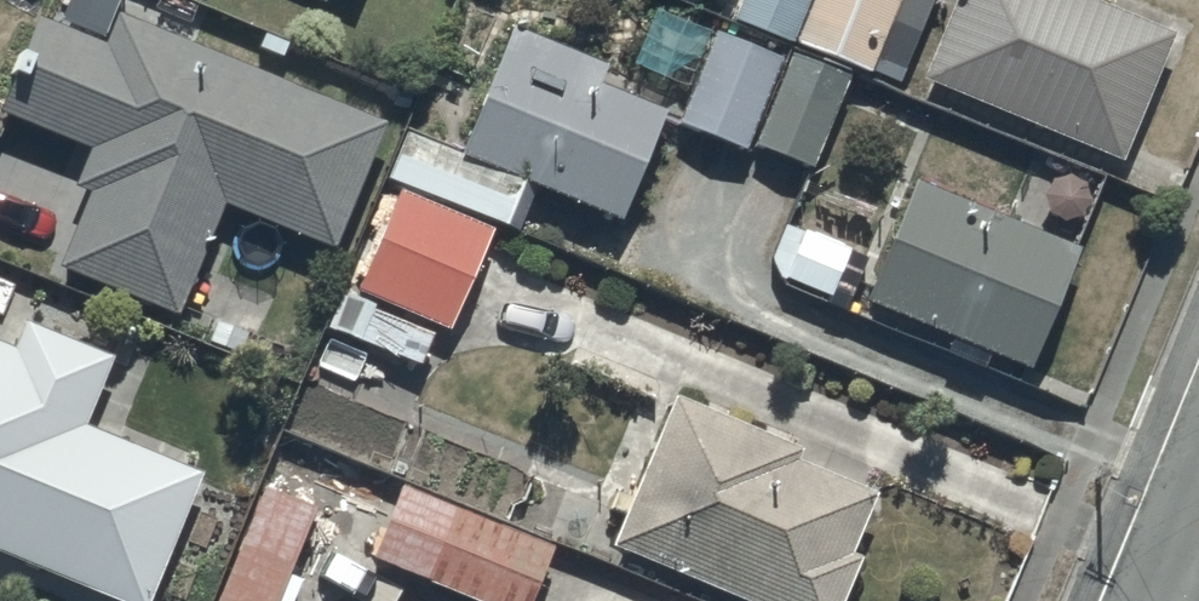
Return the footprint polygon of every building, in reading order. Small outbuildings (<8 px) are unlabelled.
[(803,0),(735,0),(730,12),(790,35),(803,0)] [(790,35),(895,77),(926,0),(803,0),(790,35)] [(1104,0),(949,0),(921,68),(1117,151),(1169,28),(1104,0)] [(118,4),(106,34),(34,4),(0,87),(0,106),(90,143),(75,180),(89,186),(60,257),(175,304),(206,226),(213,229),(227,195),(331,237),(382,112),(118,4)] [(603,56),(510,21),(457,143),(403,123),(383,176),(396,181),(352,287),(370,294),(356,330),(419,358),(434,318),(448,324),(495,213),(514,220),(531,175),(621,209),(662,100),(596,75),(603,56)] [(713,23),(690,79),(676,117),(741,142),(777,48),(713,23)] [(784,44),(748,136),(811,160),(846,68),(784,44)] [(1073,239),(909,173),(863,292),(1026,357),(1073,239)] [(0,334),(0,544),(139,600),(144,600),(202,465),(82,413),(109,351),(28,316),(17,342),(0,334)] [(607,537),(762,600),(834,600),(856,548),(845,544),(869,485),(861,482),(866,469),(669,388),(607,537)] [(211,600),(288,600),(300,575),(284,567),(312,502),(261,479),(211,600)] [(371,552),(490,600),(524,600),(548,542),(400,481),(371,552)]
